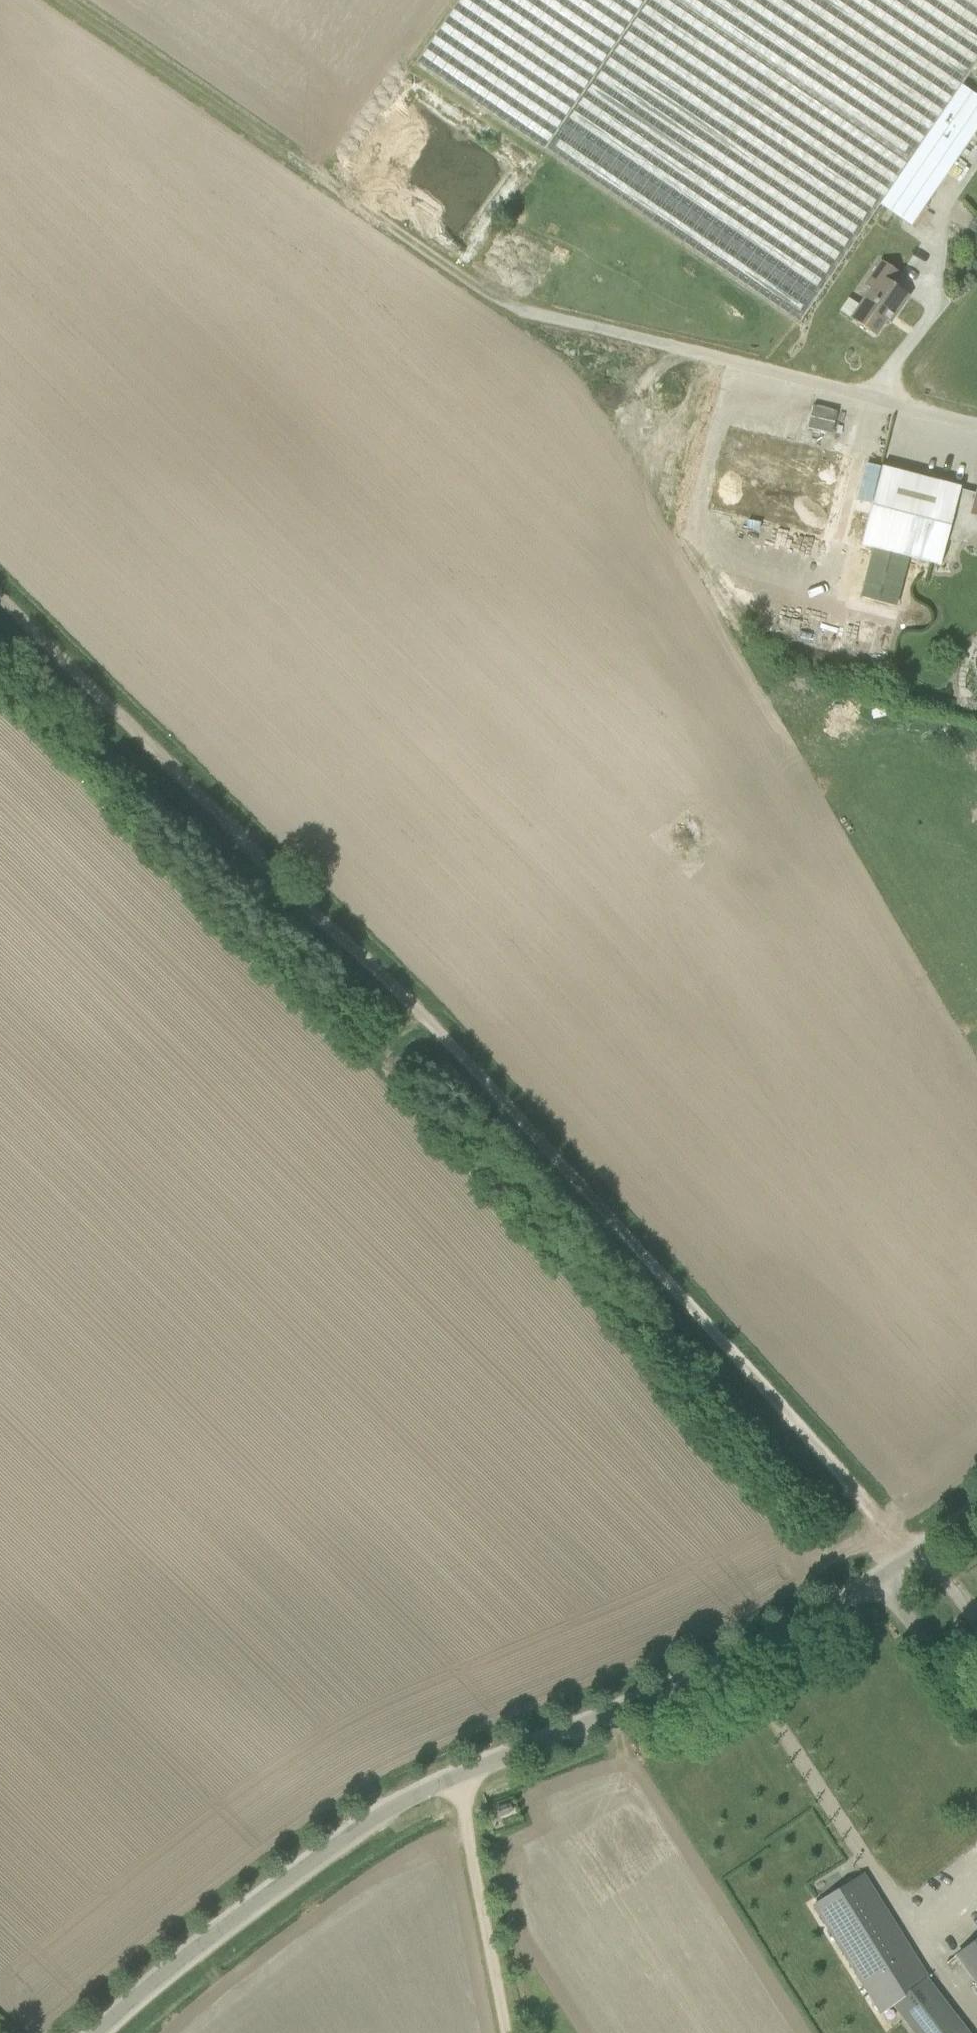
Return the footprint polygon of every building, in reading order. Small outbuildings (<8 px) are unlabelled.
[(416,63),(544,150),(545,150),(799,323),(880,205),(939,118),(976,63),(976,0),(459,0),(416,63)] [(912,226),(971,140),(939,118),(880,205),(912,226)] [(968,227),(976,234),(976,216),(968,227)] [(841,311),(851,318),(876,335),(887,320),(891,323),(909,296),(893,285),(900,275),(881,262),(868,281),(874,286),(860,305),(850,298),(841,311)] [(813,406),(808,428),(832,433),(837,412),(813,406)] [(940,565),(951,524),(960,489),(961,488),(882,467),(862,545),(940,565)] [(976,494),(960,489),(951,524),(976,530),(976,493),(976,494)] [(506,1805),(497,1809),(500,1817),(510,1813),(509,1812),(513,1811),(510,1804),(507,1806),(506,1805)] [(880,2010),(893,2002),(920,1983),(907,1965),(917,1959),(864,1874),(814,1905),(880,2010)] [(958,1954),(976,1979),(976,1939),(958,1954)] [(920,1983),(893,2002),(917,2032),(968,2032),(926,1979),(920,1983)]
